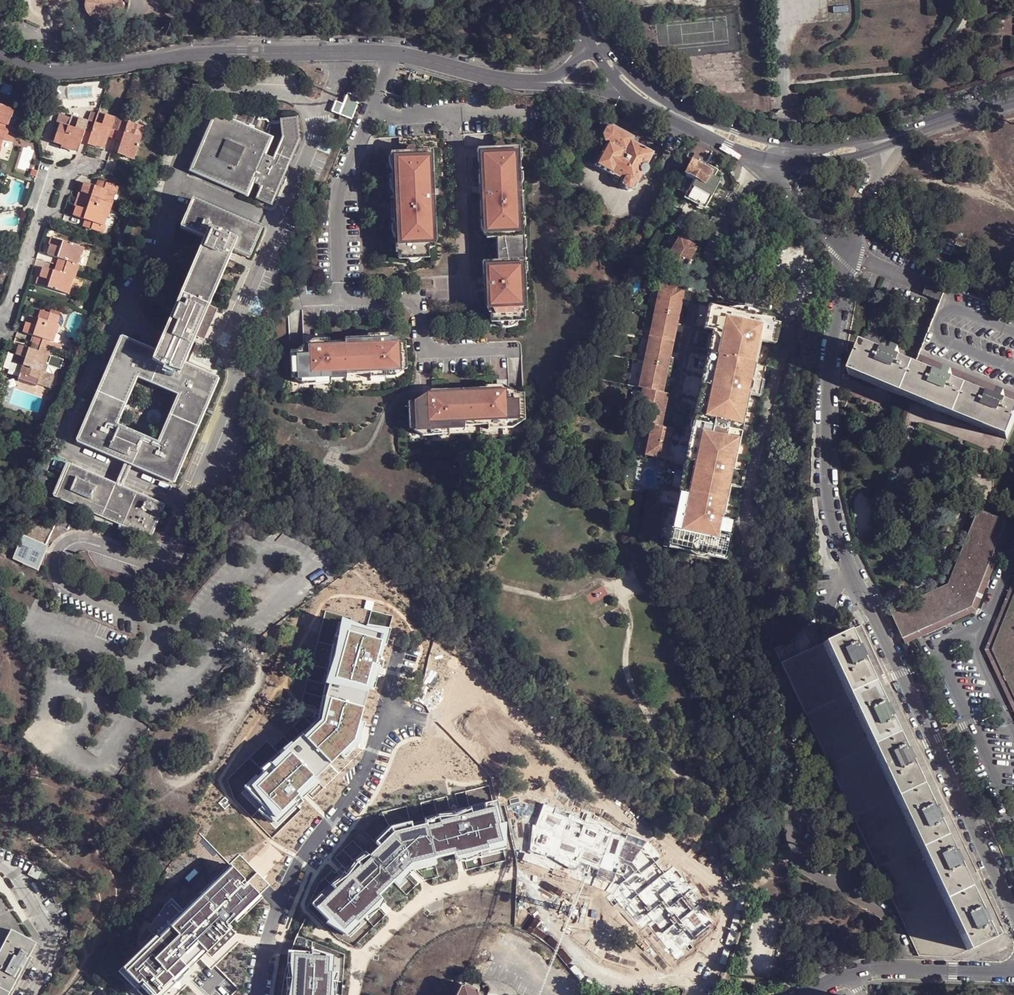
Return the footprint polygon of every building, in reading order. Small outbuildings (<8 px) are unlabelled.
[(84,6),(122,15),(126,0),(87,0),(84,6)] [(340,116),(351,121),(358,104),(354,103),(356,100),(347,96),(343,109),(336,106),(333,112),(340,115),(340,116)] [(11,132),(13,126),(12,126),(15,117),(12,116),(15,108),(0,103),(0,129),(11,132)] [(92,136),(91,139),(100,142),(100,144),(108,147),(112,135),(113,132),(119,134),(125,116),(119,114),(118,115),(109,112),(109,111),(101,108),(97,122),(92,136)] [(92,136),(97,122),(90,120),(89,122),(82,119),(82,117),(75,115),(74,117),(59,112),(50,138),(65,144),(66,143),(74,146),(73,147),(82,150),(87,138),(88,135),(92,136)] [(263,158),(265,155),(272,138),(214,112),(189,168),(247,194),(252,183),(256,173),(251,171),(243,188),(196,166),(217,117),(265,139),(258,155),(263,158)] [(125,116),(119,134),(127,137),(125,140),(122,151),(130,154),(130,155),(138,158),(150,125),(142,122),(141,123),(133,120),(133,119),(125,116)] [(256,173),(252,183),(264,188),(259,199),(274,205),(303,143),(301,120),(284,122),(285,141),(277,160),(265,155),(263,158),(258,155),(265,139),(217,117),(196,166),(243,188),(251,171),(256,173)] [(594,164),(611,174),(612,173),(621,178),(620,181),(621,187),(627,190),(634,188),(642,171),(643,172),(646,172),(647,168),(647,165),(646,165),(653,152),(630,141),(632,136),(612,126),(606,127),(602,134),(604,140),(607,141),(594,164)] [(0,129),(0,149),(1,145),(5,146),(7,138),(9,139),(11,132),(0,129)] [(519,140),(477,142),(480,234),(496,233),(497,255),(481,256),(483,304),(488,309),(489,318),(522,317),(521,307),(526,307),(519,140)] [(686,203),(697,209),(702,199),(708,202),(721,178),(714,175),(717,169),(705,162),(711,151),(705,146),(693,143),(687,157),(690,158),(682,176),(698,184),(695,190),(693,190),(686,203)] [(430,145),(387,147),(392,246),(396,246),(396,254),(428,253),(428,244),(433,243),(435,234),(430,145)] [(84,200),(112,209),(115,201),(113,201),(116,193),(117,194),(120,186),(103,180),(100,189),(96,187),(86,184),(84,192),(86,193),(84,200)] [(265,229),(196,199),(183,229),(206,238),(157,352),(122,336),(75,440),(128,466),(135,469),(170,485),(218,379),(183,364),(196,336),(208,308),(234,251),(251,259),(265,229)] [(702,199),(697,209),(703,212),(708,202),(702,199)] [(112,209),(84,200),(81,206),(79,206),(76,214),(87,218),(90,219),(87,226),(105,232),(107,224),(105,223),(108,215),(110,216),(112,209)] [(63,265),(80,271),(82,264),(80,264),(83,255),(85,255),(88,246),(59,237),(56,244),(55,243),(52,252),(62,256),(65,257),(63,265)] [(677,237),(662,262),(678,272),(693,247),(677,237)] [(944,254),(953,257),(954,256),(956,249),(948,245),(944,254)] [(956,249),(954,256),(962,259),(964,252),(956,249)] [(80,271),(63,265),(61,270),(57,269),(48,266),(44,275),(47,275),(44,283),(72,293),(75,285),(74,285),(77,276),(78,276),(80,271)] [(681,288),(658,284),(653,309),(681,314),(683,304),(678,303),(681,288)] [(771,317),(696,303),(678,403),(689,405),(686,422),(684,438),(679,437),(672,435),(667,459),(659,503),(667,505),(670,505),(666,527),(667,535),(672,543),(671,545),(688,551),(729,558),(735,526),(736,523),(737,516),(743,486),(746,466),(753,433),(754,425),(762,387),(763,379),(767,361),(769,346),(770,341),(774,342),(779,322),(771,320),(771,317)] [(216,311),(208,308),(196,336),(203,339),(216,311)] [(40,343),(54,348),(57,341),(55,340),(59,330),(60,331),(63,324),(59,322),(61,315),(52,312),(43,309),(40,317),(33,315),(30,324),(29,323),(26,332),(39,336),(42,337),(40,343)] [(681,314),(653,309),(649,336),(672,340),(675,323),(679,324),(681,314)] [(389,335),(343,338),(343,341),(304,343),(304,350),(293,351),(294,378),(343,374),(343,370),(399,367),(397,339),(389,335)] [(672,340),(649,336),(644,363),(671,368),(673,358),(669,357),(672,340)] [(54,348),(40,343),(38,350),(34,349),(22,345),(19,354),(20,354),(17,363),(26,366),(23,372),(32,376),(42,379),(41,381),(51,384),(54,374),(48,372),(50,364),(48,363),(51,354),(52,355),(54,348)] [(1004,403),(1006,397),(999,395),(997,400),(968,389),(951,382),(954,376),(947,374),(945,379),(914,368),(899,361),(900,355),(894,352),(892,358),(862,347),(851,374),(850,377),(858,380),(859,377),(895,392),(893,394),(903,398),(910,401),(912,398),(948,413),(947,416),(956,419),(964,422),(965,420),(1001,433),(999,437),(1009,441),(1010,437),(1013,428),(1013,407),(1004,403)] [(671,368),(644,363),(639,388),(643,388),(662,392),(665,376),(670,377),(671,368)] [(895,392),(859,377),(858,380),(893,394),(895,392)] [(504,385),(425,390),(412,398),(414,427),(461,425),(460,417),(517,414),(515,394),(504,395),(504,385)] [(662,392),(643,388),(640,408),(647,409),(645,424),(651,425),(662,427),(662,423),(668,393),(662,392)] [(948,413),(912,398),(910,401),(947,416),(948,413)] [(1001,433),(965,420),(964,422),(999,437),(1001,433)] [(662,427),(651,425),(648,441),(650,441),(648,455),(667,459),(672,435),(673,429),(662,427)] [(145,540),(161,507),(125,491),(119,488),(64,462),(49,495),(145,540)] [(1002,509),(1000,519),(1009,523),(1012,513),(1002,509)] [(894,611),(907,639),(974,609),(1009,523),(1000,519),(981,511),(951,586),(894,611)] [(976,611),(979,614),(1013,524),(1011,523),(1009,523),(974,609),(976,611)] [(996,648),(1013,602),(1013,586),(989,648),(996,648)] [(996,648),(1013,688),(1013,602),(996,648)] [(976,611),(974,609),(907,639),(908,641),(910,645),(921,640),(979,614),(976,611)] [(316,720),(245,786),(268,817),(350,738),(378,634),(339,621),(316,720)] [(850,693),(873,682),(858,651),(855,643),(849,631),(826,642),(850,693)] [(813,647),(806,633),(798,637),(774,648),(780,662),(813,647)] [(847,694),(850,693),(826,642),(823,643),(847,694)] [(804,714),(847,694),(823,643),(813,647),(780,662),(804,714)] [(989,648),(1013,702),(1013,688),(996,648),(989,648)] [(874,744),(897,733),(891,721),(887,714),(873,682),(850,693),(874,744)] [(874,744),(850,693),(847,694),(871,746),(874,744)] [(871,746),(847,694),(804,714),(828,765),(871,746)] [(897,796),(920,785),(905,754),(902,747),(897,733),(874,744),(897,796)] [(897,796),(874,744),(871,746),(894,797),(897,796)] [(956,751),(961,760),(970,756),(976,754),(972,745),(969,746),(956,751)] [(894,797),(871,746),(828,765),(852,816),(894,797)] [(921,847),(945,836),(938,824),(935,817),(920,785),(897,796),(921,847)] [(921,847),(897,796),(894,797),(919,849),(921,847)] [(919,849),(894,797),(852,816),(876,868),(919,849)] [(392,828),(313,903),(342,932),(409,862),(498,840),(491,805),(392,828)] [(999,829),(993,832),(998,841),(1003,839),(999,829)] [(945,898),(968,887),(954,856),(950,849),(945,836),(921,847),(945,898)] [(945,898),(921,847),(919,849),(942,899),(945,898)] [(942,899),(919,849),(876,868),(900,919),(942,899)] [(259,886),(229,860),(127,959),(159,991),(259,886)] [(32,867),(28,875),(39,880),(51,889),(56,884),(43,872),(32,867)] [(968,887),(945,898),(968,946),(981,940),(983,943),(992,939),(986,927),(983,920),(968,887)] [(945,898),(942,899),(965,947),(968,946),(945,898)] [(942,899),(900,919),(917,955),(952,957),(966,951),(965,947),(942,899)] [(27,961),(29,962),(33,957),(29,956),(36,943),(12,931),(0,953),(0,994),(9,994),(27,961)] [(981,940),(968,946),(965,947),(966,951),(983,943),(981,940)] [(287,948),(286,994),(328,994),(330,952),(287,948)] [(29,962),(27,961),(9,994),(12,994),(29,962)] [(455,994),(481,994),(478,993),(477,991),(477,989),(464,982),(464,983),(462,984),(460,984),(455,994)]
